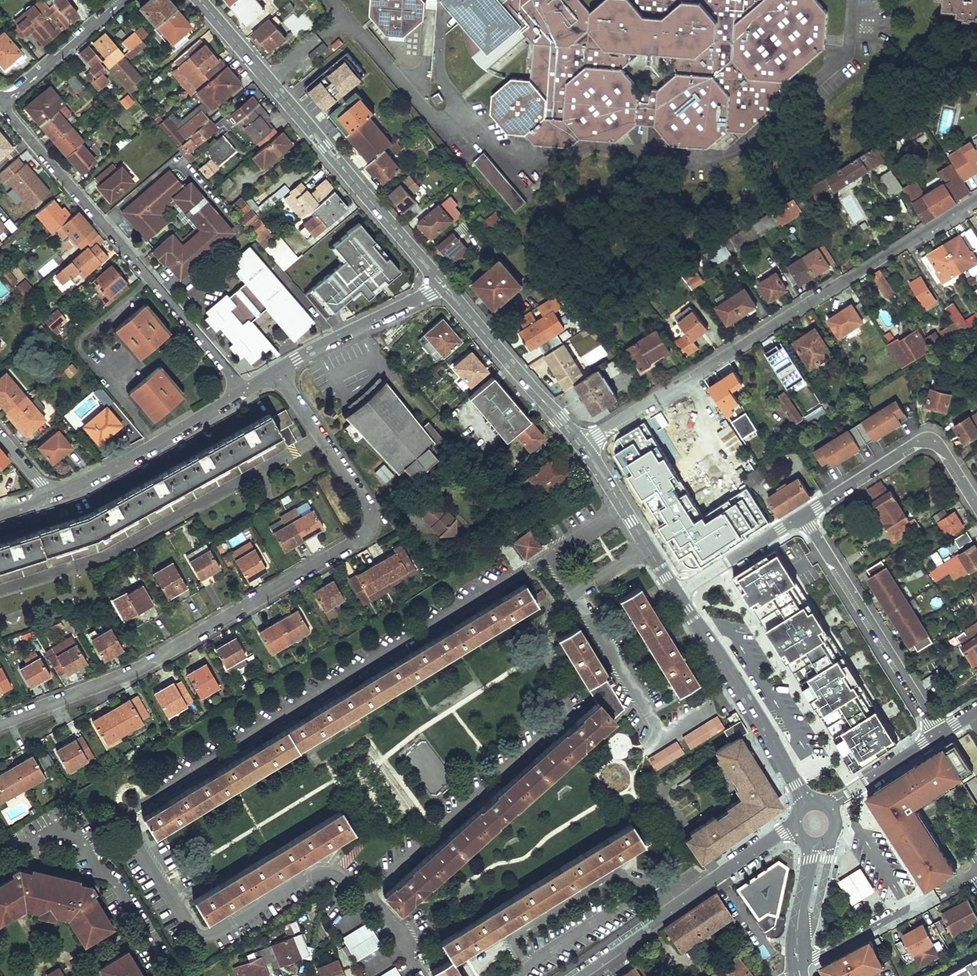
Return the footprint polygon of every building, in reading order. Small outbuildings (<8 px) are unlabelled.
[(54,0),(47,0),(46,1),(45,0),(43,0),(37,5),(35,3),(31,4),(28,7),(27,11),(30,14),(19,23),(27,33),(32,29),(36,26),(39,30),(36,33),(44,43),(71,20),(54,0)] [(71,20),(80,12),(69,0),(54,0),(71,20)] [(142,6),(158,24),(160,22),(177,8),(169,0),(149,0),(142,6)] [(260,0),(240,0),(235,5),(250,23),(267,9),(260,0)] [(374,15),(391,34),(413,35),(431,19),(430,32),(440,32),(442,0),(374,0),(374,15)] [(473,27),(475,39),(479,47),(484,55),(492,49),(496,53),(525,28),(540,46),(532,94),(514,93),(505,101),(504,117),(523,137),(542,138),(551,147),(586,148),(594,140),(631,142),(648,125),(666,125),(684,144),(722,144),(740,130),(755,130),(796,98),(796,76),(825,48),(830,43),(831,8),(817,0),(615,0),(599,14),(587,0),(449,0),(473,27)] [(945,12),(960,13),(960,18),(966,18),(966,22),(974,22),(974,19),(976,19),(976,0),(938,0),(938,4),(946,4),(945,12)] [(160,22),(175,39),(191,25),(177,8),(160,22)] [(30,14),(27,11),(16,20),(19,23),(30,14)] [(278,15),(256,33),(263,42),(265,40),(272,48),(287,36),(278,26),(283,21),(278,15)] [(27,33),(19,23),(13,29),(21,38),(27,33)] [(148,32),(143,25),(138,29),(144,36),(148,32)] [(104,59),(109,65),(137,42),(142,38),(136,31),(124,41),(128,46),(122,51),(106,33),(96,42),(108,55),(104,59)] [(0,35),(0,60),(6,66),(15,58),(18,62),(25,56),(4,32),(0,35)] [(137,42),(143,49),(148,45),(145,42),(152,36),(148,32),(144,36),(142,38),(137,42)] [(201,39),(176,60),(200,89),(200,88),(227,66),(222,61),(220,62),(201,39)] [(109,65),(130,90),(136,85),(133,82),(141,75),(125,57),(129,54),(130,55),(135,56),(143,49),(137,42),(109,65)] [(325,42),(309,54),(314,60),(330,47),(325,42)] [(92,68),(98,75),(107,67),(100,58),(101,57),(91,45),(82,53),(93,67),(92,68)] [(349,51),(358,62),(363,59),(353,48),(349,51)] [(346,53),(304,89),(321,108),(323,107),(333,98),(336,101),(361,80),(357,75),(361,71),(346,53)] [(198,89),(213,106),(241,83),(227,66),(200,88),(200,89),(198,89)] [(101,76),(110,86),(116,81),(108,71),(101,76)] [(365,76),(361,71),(357,75),(361,80),(365,76)] [(73,95),(77,92),(77,91),(85,85),(75,73),(67,79),(71,84),(67,87),(73,95)] [(27,106),(41,123),(64,103),(66,102),(51,85),(44,92),(27,106)] [(85,85),(77,91),(81,95),(88,89),(85,85)] [(304,89),(303,90),(344,140),(347,138),(329,117),(321,108),(304,89)] [(329,117),(347,138),(350,135),(372,118),(376,114),(358,93),(329,116),(330,116),(329,117)] [(225,123),(230,129),(261,104),(254,95),(229,116),(230,118),(225,123)] [(129,96),(121,102),(126,109),(134,103),(129,96)] [(336,101),(333,98),(323,107),(326,110),(336,101)] [(213,106),(206,99),(203,102),(202,102),(177,124),(183,132),(184,130),(182,128),(203,110),(205,113),(213,106)] [(41,123),(55,139),(70,125),(63,117),(70,111),(64,103),(41,123)] [(275,128),(270,122),(271,121),(272,117),(269,116),(266,113),(266,110),(261,104),(244,118),(249,123),(247,125),(246,128),(258,142),(275,128)] [(162,122),(179,142),(187,136),(188,137),(210,119),(205,113),(203,110),(182,128),(184,130),(183,132),(177,124),(169,116),(162,122)] [(952,134),(953,111),(941,110),(940,134),(952,134)] [(63,117),(70,125),(77,119),(70,111),(63,117)] [(229,116),(228,116),(227,114),(214,124),(216,127),(213,129),(215,131),(225,123),(230,118),(229,116)] [(372,118),(350,135),(373,161),(386,150),(393,143),(372,118)] [(178,146),(191,161),(195,157),(188,150),(213,129),(216,127),(214,124),(210,119),(188,137),(189,138),(178,146)] [(55,139),(67,153),(81,142),(83,140),(70,125),(55,139)] [(280,133),(275,127),(275,128),(258,142),(262,148),(280,133)] [(0,131),(0,160),(14,148),(0,131)] [(253,155),(264,167),(292,143),(282,131),(280,133),(262,148),(253,155)] [(114,142),(120,149),(132,138),(126,132),(114,142)] [(224,134),(204,150),(210,158),(199,167),(207,177),(219,168),(217,165),(236,150),(224,134)] [(449,134),(444,137),(455,153),(460,149),(449,134)] [(398,141),(392,147),(397,153),(403,147),(398,141)] [(67,153),(79,167),(92,155),(81,142),(67,153)] [(882,142),(877,145),(884,156),(889,153),(882,142)] [(975,148),(972,143),(949,157),(964,180),(976,172),(976,147),(975,148)] [(877,145),(819,183),(813,186),(818,194),(832,184),(837,191),(865,173),(886,160),(884,156),(877,145)] [(373,161),(368,165),(383,182),(400,167),(386,150),(373,161)] [(475,160),(518,210),(529,200),(487,151),(475,160)] [(32,207),(52,191),(27,163),(25,164),(19,157),(0,174),(7,181),(9,180),(32,207)] [(112,162),(95,177),(100,184),(98,186),(110,200),(133,180),(121,166),(118,168),(112,162)] [(939,173),(946,184),(926,196),(925,197),(923,193),(919,195),(913,184),(904,189),(925,223),(926,222),(958,202),(957,200),(970,192),(958,176),(951,164),(939,173)] [(169,169),(121,210),(146,239),(163,225),(153,213),(172,197),(175,199),(197,225),(200,229),(181,245),(171,233),(154,248),(164,260),(179,277),(233,231),(190,181),(184,186),(169,169)] [(881,178),(894,197),(904,190),(893,171),(881,178)] [(216,187),(221,193),(235,181),(230,175),(216,187)] [(392,193),(414,218),(425,209),(408,189),(416,183),(410,177),(403,182),(404,184),(392,193)] [(313,209),(334,191),(335,190),(327,180),(318,188),(319,190),(312,195),(302,184),(292,192),(293,192),(286,198),(302,218),(313,209)] [(926,196),(917,182),(913,184),(919,195),(923,193),(925,197),(926,196)] [(276,193),(280,198),(292,189),(287,183),(276,193)] [(470,190),(474,196),(479,191),(475,186),(470,190)] [(821,198),(818,194),(813,186),(795,197),(803,210),(821,198)] [(305,224),(315,236),(349,208),(334,191),(313,209),(318,214),(305,224)] [(271,196),(276,202),(280,198),(276,193),(271,196)] [(240,218),(247,226),(250,224),(259,216),(277,202),(276,202),(271,196),(260,206),(255,210),(247,201),(243,197),(234,204),(243,215),(240,218)] [(252,196),(247,201),(255,210),(260,206),(252,196)] [(451,196),(418,223),(432,239),(462,214),(456,207),(458,205),(451,196)] [(153,213),(163,225),(167,222),(159,213),(175,199),(172,197),(153,213)] [(781,222),(782,225),(803,211),(803,210),(795,197),(774,211),(781,222)] [(37,214),(53,233),(54,232),(73,217),(65,207),(62,210),(54,200),(37,214)] [(485,221),(494,233),(507,223),(497,211),(485,221)] [(761,235),(781,222),(774,211),(754,223),(761,235)] [(54,232),(57,235),(59,238),(60,237),(66,232),(76,244),(81,250),(98,236),(78,212),(73,217),(54,232)] [(253,233),(259,240),(271,230),(259,216),(250,224),(256,230),(253,233)] [(468,218),(455,229),(457,232),(459,234),(465,229),(468,231),(475,226),(468,218)] [(402,271),(360,221),(332,244),(345,260),(307,292),(327,317),(362,288),(370,297),(402,271)] [(730,250),(737,246),(739,249),(761,235),(754,223),(732,237),(725,241),(730,250)] [(174,230),(171,233),(181,245),(200,229),(197,225),(181,238),(174,230)] [(53,233),(47,237),(50,241),(57,235),(54,232),(53,233)] [(66,232),(60,237),(70,249),(76,244),(66,232)] [(442,244),(446,249),(448,248),(456,258),(469,246),(459,234),(457,232),(442,244)] [(960,271),(976,260),(971,251),(975,248),(966,233),(944,246),(960,271)] [(71,277),(75,283),(108,257),(100,246),(105,242),(99,235),(98,236),(81,250),(83,252),(57,274),(64,283),(71,277)] [(284,269),(303,253),(296,246),(292,249),(280,235),(265,248),(284,269)] [(725,241),(704,255),(711,267),(733,254),(730,250),(725,241)] [(804,258),(815,276),(828,267),(826,264),(833,259),(824,245),(804,258)] [(315,321),(251,246),(230,263),(246,282),(230,296),(227,293),(207,311),(210,315),(206,318),(217,331),(221,328),(234,343),(230,346),(241,359),(245,355),(251,363),(272,346),(251,321),(267,307),(295,339),(315,321)] [(923,259),(938,282),(942,279),(944,282),(960,271),(944,246),(923,259)] [(164,260),(154,248),(151,251),(161,263),(164,260)] [(804,258),(784,271),(793,285),(799,281),(801,284),(815,276),(804,258)] [(502,261),(475,283),(496,308),(523,286),(502,261)] [(679,271),(693,290),(704,282),(692,263),(679,271)] [(97,278),(116,299),(131,286),(113,265),(97,278)] [(894,292),(880,270),(873,275),(880,286),(879,286),(885,297),(894,292)] [(4,274),(14,286),(18,282),(8,271),(4,274)] [(759,284),(770,300),(787,289),(777,273),(759,284)] [(15,288),(24,297),(35,288),(26,278),(15,288)] [(911,285),(926,308),(937,301),(921,278),(911,285)] [(656,285),(647,291),(651,296),(659,291),(656,285)] [(731,298),(742,315),(755,306),(744,289),(731,298)] [(720,305),(731,298),(727,292),(716,299),(720,305)] [(518,320),(524,330),(520,333),(531,351),(565,330),(555,313),(562,309),(555,298),(518,320)] [(716,308),(728,325),(742,315),(731,298),(720,305),(716,308)] [(946,308),(956,324),(960,331),(968,325),(967,323),(954,303),(946,308)] [(852,304),(829,320),(840,337),(846,333),(857,326),(863,322),(852,304)] [(115,329),(140,358),(169,334),(145,305),(115,329)] [(709,329),(691,305),(683,311),(686,316),(679,321),(687,330),(689,333),(678,341),(690,358),(700,350),(694,341),(709,329)] [(45,320),(53,330),(66,319),(57,308),(49,315),(50,316),(45,320)] [(555,313),(565,330),(573,324),(562,309),(555,313)] [(683,311),(676,317),(679,321),(686,316),(683,311)] [(967,323),(968,325),(969,326),(976,321),(976,316),(967,323)] [(442,318),(425,333),(444,355),(461,340),(442,318)] [(596,318),(587,323),(589,327),(592,326),(598,322),(596,318)] [(941,329),(925,339),(933,351),(961,333),(960,331),(956,324),(943,332),(941,329)] [(857,326),(846,333),(850,339),(861,332),(857,326)] [(629,347),(642,370),(652,364),(651,362),(670,351),(659,329),(629,347)] [(687,330),(676,339),(678,341),(689,333),(687,330)] [(794,343),(811,368),(832,355),(815,330),(794,343)] [(890,344),(904,366),(930,349),(924,340),(922,342),(916,331),(899,342),(897,339),(890,344)] [(805,377),(782,341),(764,352),(788,388),(805,377)] [(546,355),(567,389),(576,384),(586,377),(565,343),(546,355)] [(472,351),(449,371),(465,389),(488,369),(472,351)] [(63,370),(68,379),(77,372),(72,364),(63,370)] [(130,391),(154,419),(183,396),(171,381),(173,380),(169,374),(166,376),(159,367),(130,391)] [(576,384),(595,414),(618,399),(599,370),(586,377),(576,384)] [(744,383),(736,371),(711,387),(728,414),(742,406),(732,390),(744,383)] [(0,380),(0,400),(10,411),(27,395),(8,373),(0,380)] [(494,375),(470,394),(476,402),(507,439),(515,433),(530,420),(531,419),(514,399),(507,404),(503,399),(509,394),(494,375)] [(388,381),(385,379),(363,401),(343,414),(344,415),(346,414),(351,420),(344,427),(357,441),(365,434),(400,471),(400,470),(402,472),(405,470),(413,479),(439,455),(436,453),(444,446),(442,445),(447,440),(428,420),(421,426),(385,383),(388,381)] [(933,389),(928,407),(937,409),(939,399),(942,391),(933,389)] [(775,398),(794,425),(804,419),(785,391),(775,398)] [(939,399),(937,409),(946,411),(951,394),(942,391),(939,399)] [(509,394),(503,399),(507,404),(514,399),(509,394)] [(27,395),(10,411),(29,434),(47,419),(40,411),(31,400),(27,395)] [(31,400),(40,411),(46,406),(37,395),(31,400)] [(897,399),(862,421),(863,422),(874,439),(875,441),(903,423),(902,422),(908,418),(897,399)] [(806,416),(813,429),(831,418),(823,405),(806,416)] [(108,406),(85,425),(100,442),(122,423),(108,406)] [(0,542),(0,581),(109,546),(288,444),(280,430),(289,425),(295,422),(287,409),(273,417),(270,412),(88,514),(0,542)] [(959,433),(976,422),(976,411),(954,426),(959,433)] [(757,429),(746,412),(732,422),(743,438),(757,429)] [(530,420),(515,433),(530,450),(544,438),(530,420)] [(748,488),(704,516),(645,422),(618,438),(615,444),(615,449),(687,565),(693,567),(700,567),(770,523),(748,488)] [(874,439),(863,422),(856,426),(867,444),(874,439)] [(959,433),(965,443),(976,436),(976,422),(959,433)] [(289,425),(280,430),(288,444),(297,439),(289,425)] [(867,444),(856,426),(850,430),(861,448),(867,444)] [(850,430),(849,429),(814,450),(826,469),(833,465),(834,466),(862,449),(861,448),(850,430)] [(61,430),(42,446),(55,462),(74,446),(61,430)] [(9,459),(0,448),(0,467),(9,459)] [(554,456),(529,477),(544,495),(570,473),(561,462),(560,463),(554,456)] [(384,484),(394,476),(384,464),(374,472),(384,484)] [(509,470),(496,480),(503,488),(515,478),(509,470)] [(901,470),(889,477),(896,489),(908,481),(901,470)] [(800,476),(767,497),(780,518),(798,506),(813,497),(800,476)] [(878,492),(891,512),(900,506),(890,491),(888,492),(881,482),(875,486),(878,492)] [(878,492),(875,486),(868,490),(872,496),(878,492)] [(873,502),(882,517),(891,512),(878,492),(872,496),(875,501),(873,502)] [(426,502),(410,503),(419,512),(426,511),(427,518),(434,518),(434,527),(441,533),(457,532),(456,517),(448,509),(434,510),(432,495),(426,502)] [(859,496),(847,504),(855,515),(866,508),(859,496)] [(891,512),(902,530),(906,536),(921,526),(919,524),(933,516),(929,509),(915,517),(907,522),(906,521),(908,520),(900,506),(891,512)] [(314,508),(294,520),(305,538),(325,526),(314,508)] [(934,517),(947,538),(964,527),(955,513),(949,516),(945,510),(934,517)] [(882,517),(890,531),(893,529),(896,534),(902,530),(891,512),(882,517)] [(286,550),(305,538),(294,520),(275,531),(286,550)] [(830,536),(835,544),(850,535),(845,527),(830,536)] [(529,530),(514,541),(526,557),(537,549),(538,541),(529,530)] [(967,532),(955,541),(960,549),(973,541),(967,532)] [(947,545),(953,553),(960,549),(955,541),(947,545)] [(395,548),(397,552),(377,562),(388,582),(415,566),(403,544),(395,548)] [(961,557),(955,561),(960,568),(976,557),(976,548),(976,545),(960,555),(961,557)] [(256,547),(236,558),(250,580),(257,575),(256,573),(267,566),(256,547)] [(194,550),(187,553),(200,575),(211,570),(212,572),(221,566),(210,548),(197,555),(194,550)] [(822,623),(800,587),(793,591),(774,561),(781,557),(776,549),(733,576),(855,770),(898,743),(885,722),(878,727),(873,719),(880,714),(851,669),(844,673),(839,665),(846,660),(827,631),(821,635),(816,627),(822,623)] [(774,561),(793,591),(800,587),(781,557),(774,561)] [(960,568),(951,573),(955,579),(970,570),(972,573),(976,569),(976,557),(960,568)] [(174,560),(154,572),(167,594),(178,587),(180,590),(188,586),(174,560)] [(912,639),(919,651),(934,642),(883,560),(868,570),(875,581),(872,583),(878,593),(881,590),(888,601),(884,603),(896,622),(899,619),(906,630),(902,632),(908,642),(912,639)] [(351,577),(365,602),(391,587),(391,586),(388,582),(377,562),(351,577)] [(418,570),(415,566),(388,582),(391,586),(418,570)] [(315,590),(326,609),(334,604),(332,601),(343,594),(334,579),(315,590)] [(940,588),(950,603),(958,598),(948,583),(940,588)] [(127,590),(113,598),(123,615),(137,607),(139,611),(154,603),(144,584),(129,592),(127,590)] [(525,584),(143,816),(156,836),(347,719),(351,727),(362,721),(357,713),(536,603),(546,597),(541,590),(532,595),(525,584)] [(639,588),(619,600),(679,695),(699,682),(639,588)] [(279,620),(291,641),(311,630),(299,609),(279,620)] [(260,631),(272,652),(291,641),(279,620),(260,631)] [(816,627),(821,635),(827,631),(822,623),(816,627)] [(597,702),(385,894),(401,912),(613,721),(611,718),(614,716),(615,716),(618,714),(617,713),(624,708),(608,680),(612,678),(608,672),(606,673),(578,626),(557,638),(597,702)] [(976,647),(976,626),(967,631),(970,636),(976,647)] [(112,627),(93,637),(105,658),(112,654),(111,653),(123,646),(112,627)] [(73,636),(47,651),(60,674),(77,664),(79,667),(88,661),(73,636)] [(235,636),(215,648),(230,674),(247,664),(244,658),(247,656),(235,636)] [(973,661),(976,658),(976,647),(970,636),(963,640),(965,645),(964,646),(973,661)] [(256,660),(253,655),(247,658),(251,663),(256,660)] [(41,656),(22,666),(31,682),(42,676),(43,679),(52,674),(41,656)] [(4,689),(13,684),(0,659),(0,660),(0,692),(4,689)] [(839,665),(844,673),(851,669),(846,660),(839,665)] [(186,673),(201,698),(214,691),(215,694),(221,690),(205,662),(186,673)] [(921,681),(926,689),(938,682),(932,674),(921,681)] [(153,692),(168,717),(194,702),(181,680),(174,684),(173,681),(153,692)] [(926,689),(935,703),(946,696),(938,682),(926,689)] [(124,705),(113,711),(125,733),(133,728),(132,726),(150,715),(138,694),(123,703),(124,705)] [(101,715),(94,719),(106,740),(117,735),(118,737),(125,733),(113,711),(102,717),(101,715)] [(728,711),(725,713),(732,724),(724,730),(731,741),(747,730),(735,711),(731,714),(728,711)] [(873,719),(878,727),(885,722),(880,714),(873,719)] [(719,716),(684,737),(691,748),(715,733),(709,722),(719,716)] [(719,716),(709,722),(715,733),(726,727),(719,716)] [(625,734),(617,739),(622,746),(630,741),(625,734)] [(81,735),(56,750),(70,772),(94,758),(81,735)] [(765,786),(735,738),(731,741),(714,752),(717,758),(715,759),(727,779),(730,777),(736,788),(734,789),(738,796),(740,794),(742,798),(728,807),(730,810),(717,818),(716,816),(691,832),(693,834),(687,839),(701,860),(763,818),(765,817),(766,816),(767,815),(768,814),(769,813),(770,812),(770,810),(771,809),(772,807),(772,806),(773,803),(773,801),(773,800),(773,798),(773,797),(773,795),(773,794),(773,792),(772,790),(771,788),(771,787),(770,785),(769,783),(765,786)] [(678,741),(649,759),(656,769),(684,752),(678,741)] [(956,871),(913,803),(961,773),(943,744),(865,793),(926,890),(956,871)] [(32,755),(12,766),(26,789),(45,777),(32,755)] [(0,773),(0,790),(6,800),(26,789),(12,766),(0,773)] [(342,810),(193,900),(207,921),(355,831),(352,825),(360,820),(354,810),(345,814),(342,810)] [(441,941),(447,948),(439,953),(445,962),(432,970),(436,975),(464,975),(454,960),(644,842),(633,822),(441,941)] [(777,915),(788,868),(783,865),(779,863),(740,891),(760,920),(766,916),(777,915)] [(31,875),(27,877),(21,875),(22,871),(20,868),(16,868),(14,869),(12,873),(14,876),(0,884),(0,920),(24,906),(29,903),(32,908),(39,909),(54,913),(68,916),(85,942),(111,926),(91,894),(94,892),(94,888),(92,886),(88,885),(86,887),(85,890),(79,889),(77,885),(31,875)] [(78,881),(31,870),(31,875),(77,885),(78,881)] [(666,931),(683,954),(734,918),(717,894),(666,931)] [(968,900),(953,907),(956,912),(945,918),(954,936),(973,925),(971,922),(976,919),(976,916),(976,915),(976,914),(972,904),(970,905),(968,900)] [(956,912),(953,907),(942,914),(945,918),(956,912)] [(766,933),(775,938),(783,934),(784,926),(786,918),(777,915),(766,916),(760,920),(757,921),(766,933)] [(947,930),(941,918),(929,924),(935,937),(947,930)] [(343,938),(356,959),(382,944),(368,921),(343,938)] [(936,947),(924,925),(920,927),(919,926),(913,930),(930,961),(939,956),(935,948),(936,947)] [(930,961),(913,930),(907,933),(908,934),(904,936),(916,958),(918,957),(922,965),(930,961)] [(266,947),(271,959),(278,956),(282,964),(308,953),(299,932),(266,947)] [(908,952),(901,940),(896,943),(902,955),(908,952)] [(885,965),(871,941),(823,967),(828,975),(865,975),(885,965)] [(239,975),(269,975),(263,962),(271,959),(266,947),(259,950),(261,956),(235,967),(239,975)] [(106,963),(103,972),(106,975),(141,975),(126,951),(106,963)] [(321,975),(345,975),(337,958),(317,966),(321,975)] [(945,975),(976,975),(976,958),(945,975)] [(742,960),(720,975),(753,975),(742,960)] [(395,965),(377,975),(402,975),(395,965)] [(637,967),(625,975),(644,975),(637,967)]
